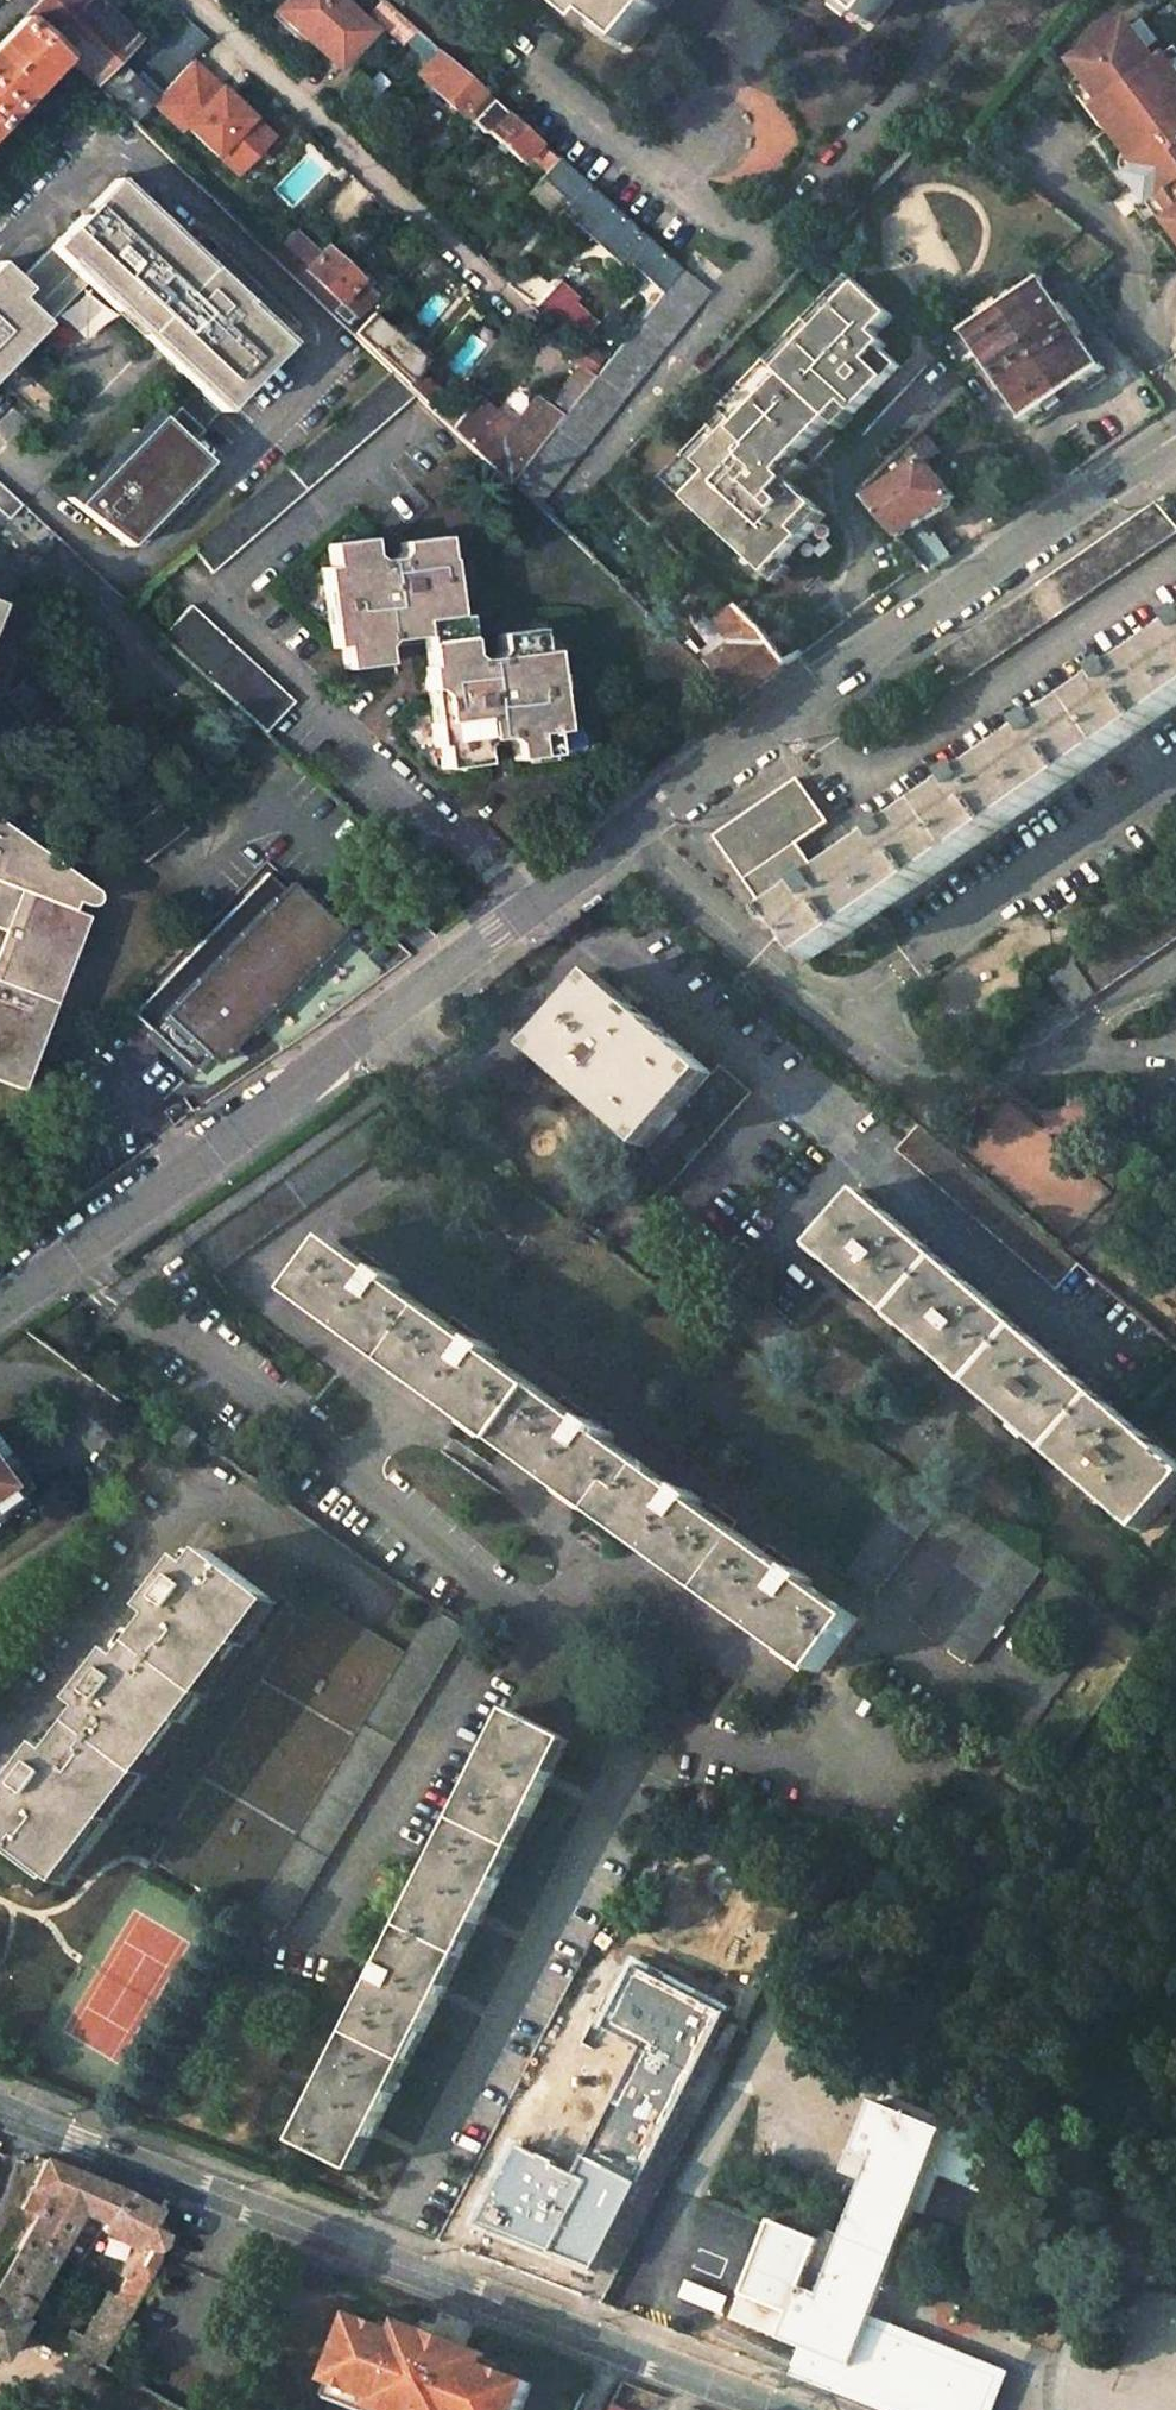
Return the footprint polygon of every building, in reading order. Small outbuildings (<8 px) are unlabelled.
[(23,21),(61,60),(64,58),(91,84),(114,60),(133,40),(93,0),(43,0),(23,21)] [(348,0),(295,0),(284,11),(347,69),(383,31),(348,0)] [(416,29),(400,15),(384,0),(382,0),(371,12),(388,28),(403,42),(405,40),(416,29)] [(589,24),(596,17),(628,44),(664,0),(561,0),(589,24)] [(874,17),(888,0),(853,0),(874,17)] [(1077,59),(1121,118),(1113,123),(1175,209),(1175,63),(1169,53),(1163,58),(1134,18),(1077,59)] [(23,21),(0,45),(0,126),(61,60),(23,21)] [(438,49),(416,29),(405,40),(427,60),(438,49)] [(427,60),(415,74),(464,118),(487,94),(438,49),(427,60)] [(114,60),(91,84),(133,124),(151,106),(157,100),(114,60)] [(223,98),(191,66),(157,100),(151,106),(178,133),(181,130),(233,179),(269,141),(229,104),(226,107),(220,102),(223,98)] [(529,157),(547,173),(559,160),(505,110),(486,131),(523,165),(529,157)] [(566,210),(625,264),(630,259),(663,290),(680,270),(559,160),(547,173),(544,177),(573,202),(566,210)] [(88,271),(181,360),(174,368),(220,412),(287,343),(115,179),(18,280),(0,262),(0,363),(88,271)] [(375,294),(357,276),(324,245),(317,252),(295,230),(271,255),(344,325),(375,294)] [(663,290),(609,357),(595,374),(585,386),(561,416),(509,479),(538,505),(709,293),(680,270),(663,290)] [(851,277),(686,452),(697,463),(679,483),(691,494),(686,500),(767,576),(824,515),(791,484),(900,367),(881,349),(885,344),(875,335),(892,316),(851,277)] [(1101,368),(1044,282),(969,334),(1026,418),(1101,368)] [(581,341),(596,326),(561,292),(539,319),(574,337),(581,341)] [(423,363),(372,315),(353,334),(392,371),(406,384),(423,363)] [(562,354),(595,374),(609,357),(581,341),(574,337),(562,354)] [(422,398),(437,413),(454,393),(423,363),(406,384),(422,398)] [(572,376),(548,405),(561,416),(585,386),(572,376)] [(454,393),(437,413),(452,426),(468,406),(454,393)] [(452,426),(509,479),(561,416),(548,405),(537,396),(513,426),(496,410),(491,415),(483,408),(488,402),(478,394),(468,406),(452,426)] [(95,484),(75,505),(129,547),(209,463),(190,444),(160,416),(140,437),(131,429),(86,476),(95,484)] [(928,456),(871,495),(903,535),(958,496),(928,456)] [(1151,502),(934,658),(954,685),(1174,528),(1151,502)] [(931,532),(912,545),(932,570),(949,558),(931,532)] [(379,536),(336,542),(340,567),(329,569),(331,592),(344,591),(350,595),(353,614),(347,623),(336,624),(338,646),(349,645),(351,666),(394,660),(393,646),(398,635),(433,630),(432,623),(466,616),(462,591),(455,592),(448,587),(445,566),(451,559),(457,557),(454,534),(409,541),(410,551),(405,559),(389,561),(380,554),(379,536)] [(462,591),(457,557),(451,559),(445,566),(448,587),(455,592),(462,591)] [(344,591),(331,592),(336,624),(347,623),(353,614),(350,595),(344,591)] [(298,700),(194,604),(164,636),(268,733),(298,700)] [(782,667),(739,609),(721,623),(738,645),(710,666),(742,701),(782,667)] [(546,621),(504,628),(507,648),(503,655),(484,657),(477,653),(473,617),(466,616),(432,623),(433,630),(438,667),(433,668),(437,695),(448,693),(451,696),(454,716),(450,721),(441,722),(444,746),(449,745),(451,767),(494,761),(492,746),(492,742),(496,735),(516,732),(522,741),(524,756),(565,748),(561,727),(572,725),(569,702),(560,703),(551,699),(548,680),(554,669),(564,668),(560,647),(550,648),(546,621)] [(713,837),(780,928),(784,924),(810,960),(1175,699),(1175,628),(819,878),(797,847),(829,824),(798,778),(713,837)] [(548,680),(551,699),(560,703),(569,702),(564,668),(554,669),(548,680)] [(71,710),(37,670),(31,675),(28,674),(24,674),(20,675),(18,678),(15,681),(14,684),(14,689),(7,695),(42,735),(71,710)] [(437,695),(441,722),(450,721),(454,716),(451,696),(448,693),(437,695)] [(492,742),(492,746),(522,741),(516,732),(496,735),(492,742)] [(176,805),(171,799),(165,804),(122,840),(146,868),(190,831),(171,809),(176,805)] [(0,865),(0,887),(17,893),(25,874),(0,865)] [(269,875),(135,1016),(190,1067),(221,1034),(231,1043),(333,936),(269,875)] [(0,887),(0,931),(2,931),(0,938),(0,1080),(20,1088),(84,919),(17,893),(0,887)] [(1075,966),(1052,981),(1073,1011),(1096,995),(1175,940),(1175,896),(1075,966)] [(378,945),(367,957),(376,965),(387,954),(378,945)] [(716,1069),(603,970),(539,1043),(650,1142),(627,1171),(658,1197),(753,1087),(724,1060),(716,1069)] [(154,1037),(143,1048),(152,1056),(163,1045),(154,1037)] [(953,1151),(921,1123),(898,1151),(1057,1289),(1081,1262),(953,1151)] [(862,1190),(813,1244),(1143,1531),(1175,1493),(1175,1463),(862,1190)] [(373,1271),(332,1241),(292,1295),(814,1673),(853,1619),(805,1584),(809,1579),(795,1568),(791,1573),(695,1504),(699,1499),(683,1487),(679,1493),(605,1439),(610,1433),(588,1418),(584,1424),(491,1356),(494,1351),(478,1338),(473,1344),(393,1286),(397,1281),(378,1266),(373,1271)] [(201,1435),(184,1423),(171,1441),(188,1453),(201,1435)] [(26,1486),(28,1485),(0,1445),(0,1504),(26,1486)] [(943,1496),(914,1474),(842,1574),(871,1595),(943,1496)] [(1039,1567),(982,1525),(910,1624),(968,1665),(1039,1567)] [(205,1556),(194,1571),(191,1569),(177,1587),(171,1582),(160,1597),(167,1602),(109,1681),(102,1675),(91,1691),(98,1695),(38,1776),(31,1770),(20,1785),(27,1790),(12,1807),(15,1810),(0,1830),(0,1851),(7,1857),(11,1851),(58,1886),(268,1602),(205,1556)] [(354,1628),(306,1599),(153,1868),(248,1924),(254,1915),(403,1657),(354,1628)] [(246,1927),(271,1942),(278,1930),(286,1934),(463,1631),(430,1611),(403,1657),(254,1915),(248,1924),(246,1927)] [(566,1743),(507,1713),(291,2143),(351,2171),(566,1743)] [(729,2014),(638,1965),(605,2028),(643,2048),(577,2177),(556,2166),(561,2157),(544,2149),(540,2156),(520,2145),(478,2223),(516,2242),(522,2232),(554,2249),(549,2260),(590,2282),(729,2014)] [(608,2035),(558,2128),(585,2143),(636,2051),(608,2035)] [(946,2133),(875,2104),(854,2156),(875,2165),(843,2243),(823,2234),(816,2253),(804,2282),(800,2291),(751,2271),(731,2322),(849,2370),(946,2133)] [(42,2162),(20,2212),(32,2218),(0,2281),(0,2357),(19,2324),(16,2323),(79,2211),(95,2183),(42,2162)] [(120,2192),(95,2183),(79,2211),(104,2223),(120,2192)] [(157,2212),(120,2192),(104,2223),(98,2232),(139,2251),(142,2246),(147,2249),(155,2253),(158,2236),(150,2232),(157,2212)] [(731,2219),(697,2303),(726,2314),(748,2259),(804,2282),(816,2253),(731,2219)] [(554,2249),(522,2232),(516,2242),(549,2260),(554,2249)] [(155,2253),(147,2249),(130,2281),(139,2287),(153,2263),(155,2253)] [(130,2281),(125,2278),(112,2297),(106,2294),(78,2338),(67,2331),(58,2346),(92,2366),(139,2287),(130,2281)] [(413,2332),(408,2330),(403,2342),(360,2324),(335,2387),(379,2404),(377,2409),(526,2409),(533,2393),(489,2375),(494,2363),(413,2332)] [(335,2387),(327,2407),(336,2409),(377,2409),(379,2404),(335,2387)]
